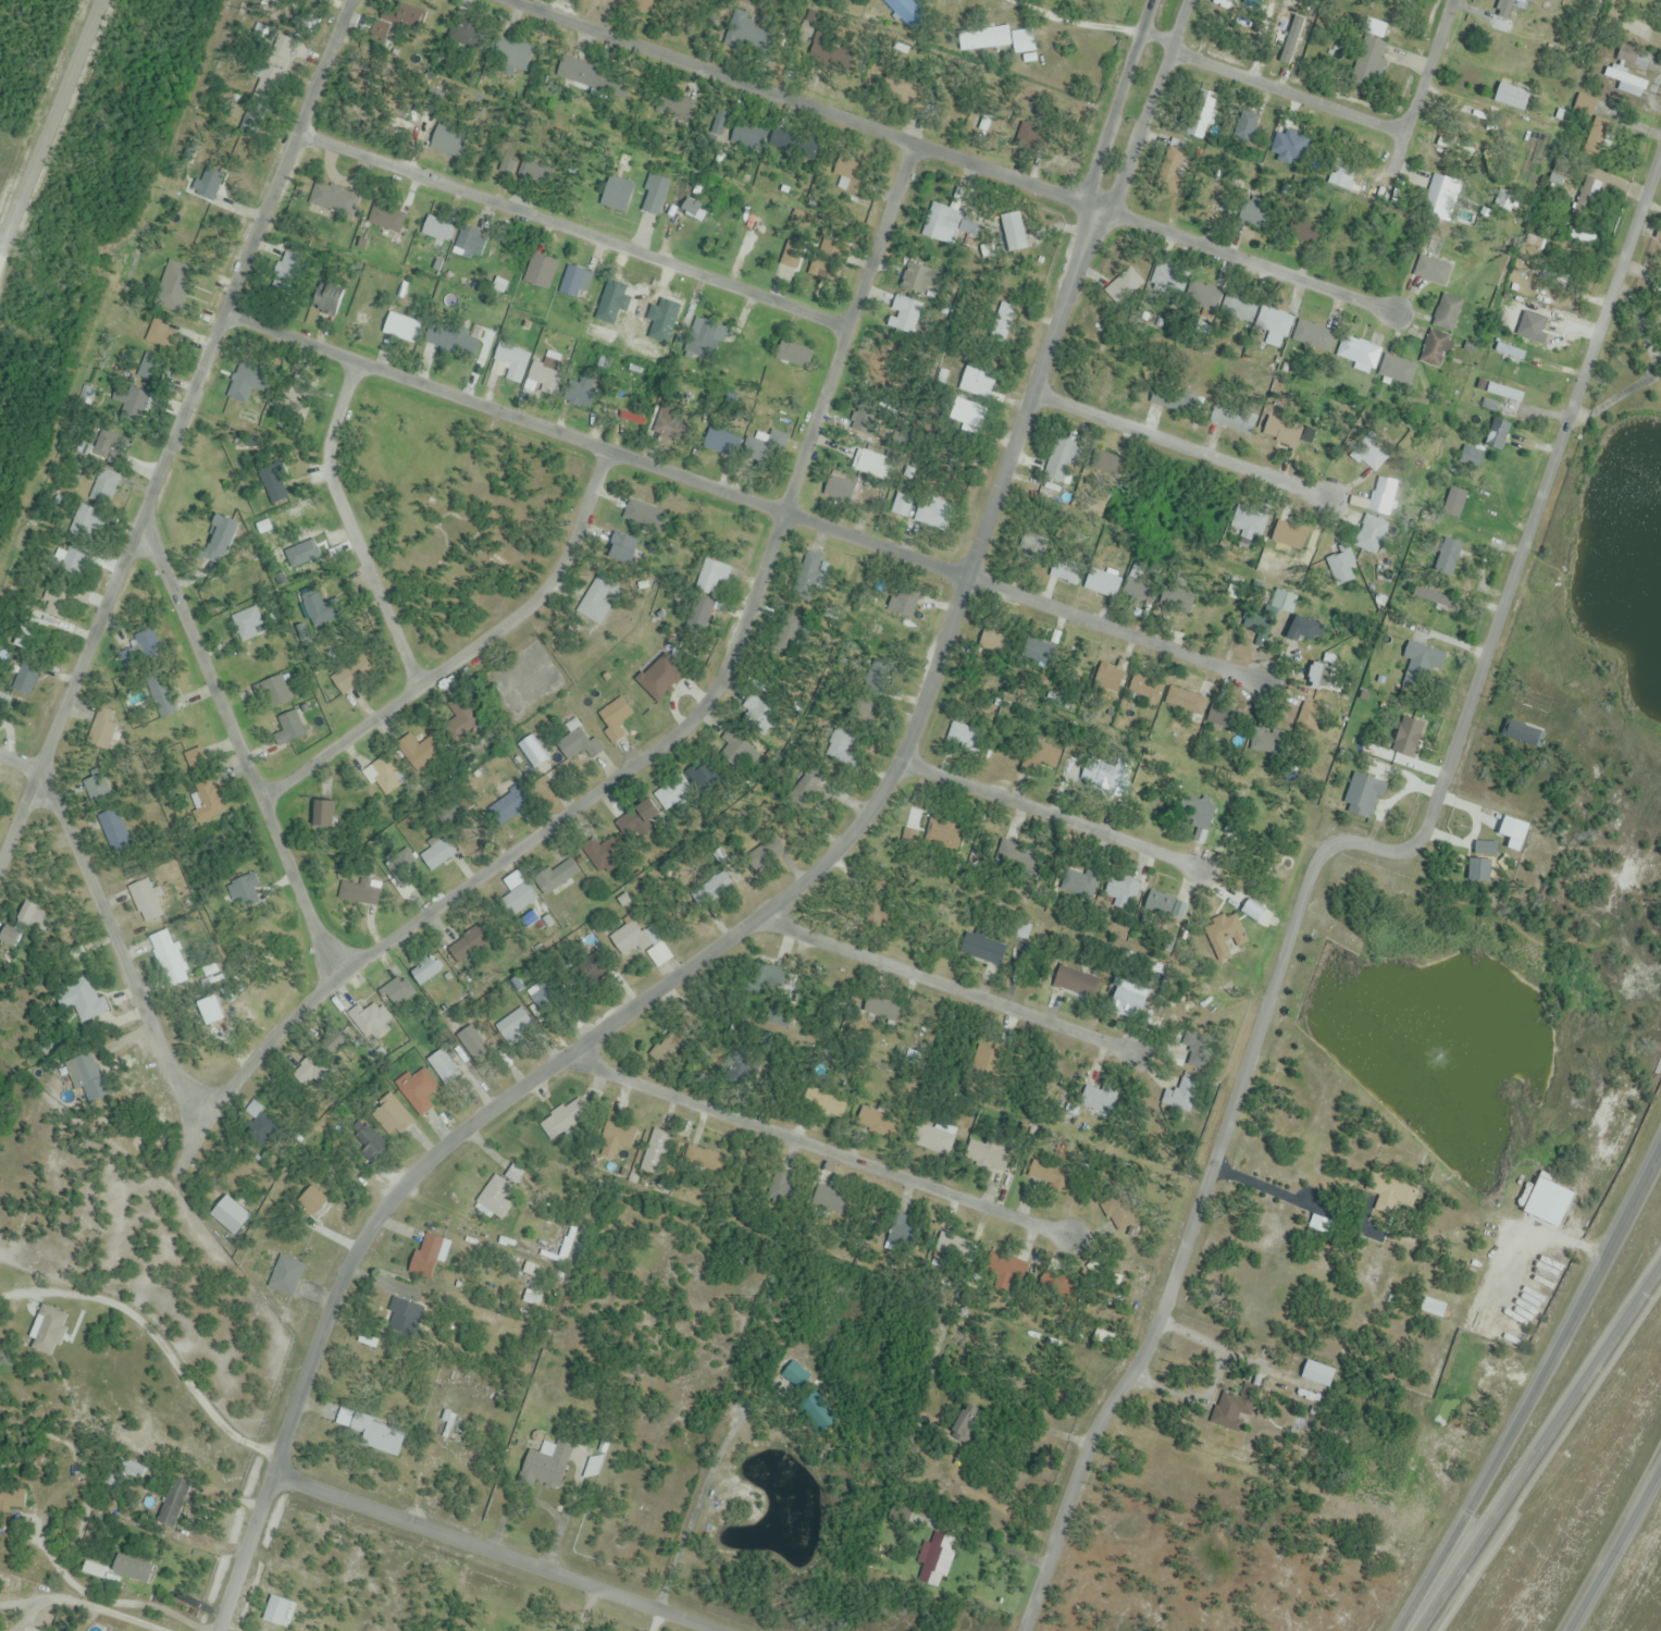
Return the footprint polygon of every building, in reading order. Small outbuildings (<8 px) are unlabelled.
[(660,0),(616,0),(655,14),(660,0)] [(902,22),(917,6),(911,0),(880,0),(902,22)] [(1495,12),(1507,18),(1516,0),(1501,0),(1495,12)] [(370,33),(396,49),(411,22),(385,7),(370,33)] [(961,51),(1014,46),(1014,48),(1023,47),(1022,36),(1011,37),(1010,27),(959,32),(961,51)] [(1381,58),(1386,44),(1365,37),(1353,71),(1379,80),(1386,60),(1381,58)] [(1644,72),(1651,58),(1623,43),(1616,57),(1644,72)] [(1620,83),(1617,89),(1640,99),(1648,81),(1609,64),(1604,76),(1620,83)] [(1493,102),(1525,113),(1531,93),(1499,83),(1493,102)] [(1184,133),(1204,140),(1220,97),(1200,90),(1184,133)] [(1611,123),(1616,111),(1579,95),(1574,107),(1611,123)] [(712,137),(724,136),(723,120),(711,121),(712,137)] [(767,144),(767,123),(734,123),(734,144),(767,144)] [(428,147),(459,161),(468,139),(438,126),(428,147)] [(769,147),(814,161),(820,141),(775,126),(769,147)] [(1603,149),(1599,129),(1585,132),(1589,152),(1603,149)] [(1347,191),(1359,166),(1340,156),(1327,181),(1347,191)] [(836,184),(859,188),(863,162),(841,158),(836,184)] [(625,214),(636,185),(610,175),(599,204),(625,214)] [(658,217),(671,183),(651,175),(638,210),(658,217)] [(1422,213),(1449,222),(1462,184),(1434,175),(1422,213)] [(1572,217),(1589,223),(1603,182),(1585,176),(1572,217)] [(359,194),(315,184),(309,207),(354,217),(359,194)] [(1496,206),(1516,213),(1521,198),(1501,191),(1496,206)] [(680,210),(694,218),(702,202),(688,195),(680,210)] [(964,214),(933,203),(922,235),(952,246),(964,214)] [(1251,207),(1241,206),(1239,216),(1250,218),(1251,207)] [(1027,246),(1017,210),(999,215),(1009,251),(1027,246)] [(423,234),(446,245),(454,228),(432,217),(423,234)] [(1321,236),(1294,217),(1284,231),(1310,250),(1321,236)] [(452,252),(472,262),(482,242),(462,232),(452,252)] [(559,262),(533,253),(523,283),(549,292),(559,262)] [(1452,264),(1419,256),(1413,277),(1446,286),(1452,264)] [(901,288),(929,295),(935,270),(907,263),(901,288)] [(586,302),(594,274),(569,267),(562,295),(586,302)] [(159,302),(171,303),(172,277),(160,277),(159,302)] [(310,308),(334,317),(343,291),(318,283),(310,308)] [(1221,315),(1249,328),(1259,307),(1230,294),(1221,315)] [(1454,331),(1463,300),(1442,294),(1433,326),(1454,331)] [(889,329),(916,334),(922,303),(895,297),(889,329)] [(1552,322),(1512,307),(1509,315),(1548,330),(1552,322)] [(1273,347),(1293,329),(1274,309),(1255,327),(1273,347)] [(414,345),(423,325),(390,311),(381,333),(414,345)] [(987,328),(1001,344),(1017,329),(1003,313),(987,328)] [(173,324),(156,317),(146,341),(163,348),(173,324)] [(1337,336),(1304,318),(1293,339),(1326,357),(1337,336)] [(1452,337),(1428,331),(1420,362),(1444,369),(1452,337)] [(1337,359),(1375,369),(1381,348),(1343,337),(1337,359)] [(812,353),(783,338),(773,357),(802,372),(812,353)] [(476,347),(468,341),(464,347),(472,353),(476,347)] [(1495,353),(1522,361),(1525,352),(1497,344),(1495,353)] [(490,374),(521,384),(530,354),(499,345),(490,374)] [(166,364),(146,355),(137,376),(156,385),(166,364)] [(1410,386),(1417,365),(1385,355),(1379,377),(1410,386)] [(555,363),(531,364),(533,388),(556,386),(555,363)] [(990,401),(998,380),(967,368),(959,389),(990,401)] [(1485,393),(1521,404),(1524,394),(1489,382),(1485,393)] [(146,390),(119,391),(120,421),(147,420),(146,390)] [(985,408),(957,399),(948,424),(976,434),(985,408)] [(1257,417),(1217,401),(1208,422),(1249,438),(1257,417)] [(679,412),(658,404),(650,427),(670,434),(679,412)] [(1291,442),(1297,419),(1269,411),(1263,434),(1291,442)] [(1049,463),(1031,458),(1027,472),(1068,484),(1080,443),(1056,437),(1049,463)] [(1350,456),(1376,473),(1388,453),(1362,437),(1350,456)] [(1483,452),(1463,446),(1458,461),(1478,468),(1483,452)] [(855,472),(886,482),(893,461),(862,450),(855,472)] [(1116,467),(1100,450),(1090,460),(1106,477),(1116,467)] [(89,499),(108,507),(120,476),(101,468),(89,499)] [(1397,483),(1377,478),(1369,511),(1389,516),(1397,483)] [(1441,513),(1459,520),(1470,490),(1452,483),(1441,513)] [(914,501),(898,495),(891,513),(907,519),(914,501)] [(624,521),(653,527),(656,510),(628,503),(624,521)] [(1260,534),(1248,508),(1227,518),(1239,544),(1260,534)] [(1388,525),(1365,516),(1356,539),(1379,548),(1388,525)] [(233,552),(233,519),(207,519),(207,552),(233,552)] [(1296,544),(1296,527),(1276,526),(1276,544),(1296,544)] [(792,586),(809,594),(826,559),(810,551),(792,586)] [(1327,559),(1335,583),(1355,575),(1347,552),(1327,559)] [(84,553),(64,553),(64,573),(84,573),(84,553)] [(695,590),(718,599),(730,568),(707,559),(695,590)] [(1114,600),(1123,581),(1096,568),(1087,586),(1114,600)] [(1228,596),(1236,598),(1242,583),(1234,580),(1228,596)] [(599,626),(619,596),(596,581),(576,610),(599,626)] [(334,616),(328,586),(301,591),(308,621),(334,616)] [(55,621),(76,611),(65,587),(44,597),(55,621)] [(1455,600),(1417,588),(1412,602),(1450,615),(1455,600)] [(263,627),(256,604),(231,612),(238,635),(263,627)] [(1305,649),(1320,629),(1301,614),(1286,634),(1305,649)] [(130,638),(142,661),(158,653),(146,630),(130,638)] [(1023,650),(1044,669),(1056,655),(1035,637),(1023,650)] [(1424,669),(1421,643),(1405,645),(1408,671),(1424,669)] [(374,676),(363,655),(328,673),(339,694),(374,676)] [(1090,683),(1113,697),(1127,673),(1104,659),(1090,683)] [(1307,687),(1327,692),(1332,666),(1312,662),(1307,687)] [(1165,686),(1140,669),(1127,690),(1152,706),(1165,686)] [(160,713),(175,706),(160,672),(145,678),(160,713)] [(28,687),(35,682),(31,675),(24,680),(28,687)] [(271,709),(292,700),(281,675),(260,684),(271,709)] [(1200,717),(1206,700),(1171,687),(1165,704),(1200,717)] [(767,735),(780,713),(751,696),(738,718),(767,735)] [(614,744),(625,737),(618,725),(634,715),(622,697),(595,715),(614,744)] [(1205,719),(1222,735),(1237,720),(1220,703),(1205,719)] [(107,752),(120,715),(99,708),(87,745),(107,752)] [(1317,713),(1304,708),(1297,724),(1311,729),(1317,713)] [(277,718),(287,745),(307,737),(297,710),(277,718)] [(968,723),(948,728),(952,747),(972,743),(968,723)] [(1285,731),(1253,727),(1250,750),(1282,754),(1285,731)] [(604,751),(595,738),(589,742),(580,728),(555,743),(567,762),(585,751),(591,760),(604,751)] [(849,763),(860,749),(838,732),(828,746),(849,763)] [(535,769),(550,758),(532,734),(517,746),(535,769)] [(385,796),(401,786),(383,758),(362,772),(371,785),(375,782),(385,796)] [(669,813),(691,796),(677,778),(656,794),(669,813)] [(217,789),(194,794),(199,819),(222,814),(217,789)] [(502,827),(525,810),(512,792),(489,809),(502,827)] [(633,810),(636,813),(620,827),(636,846),(649,835),(644,829),(660,816),(646,799),(633,810)] [(333,828),(333,802),(319,802),(319,828),(333,828)] [(98,814),(109,848),(129,842),(119,808),(98,814)] [(930,839),(948,839),(948,820),(930,820),(930,839)] [(462,841),(482,839),(480,822),(460,824),(462,841)] [(994,851),(1002,835),(994,831),(986,847),(994,851)] [(600,875),(614,865),(596,837),(581,847),(600,875)] [(436,867),(454,856),(444,838),(426,848),(436,867)] [(1038,854),(1004,843),(998,861),(1032,873),(1038,854)] [(542,895),(581,876),(572,858),(533,876),(542,895)] [(1089,903),(1099,882),(1066,866),(1056,887),(1089,903)] [(726,884),(717,874),(700,890),(709,900),(726,884)] [(226,883),(232,905),(262,896),(256,875),(226,883)] [(1104,901),(1121,907),(1129,882),(1111,877),(1104,901)] [(160,888),(152,889),(151,882),(133,884),(138,921),(164,917),(160,888)] [(502,900),(514,917),(538,899),(525,883),(502,900)] [(1187,910),(1154,888),(1139,910),(1165,927),(1173,916),(1180,921),(1187,910)] [(1219,963),(1233,957),(1230,951),(1249,943),(1236,913),(1204,927),(1219,963)] [(609,936),(622,957),(638,947),(642,954),(661,942),(652,927),(641,934),(633,921),(609,936)] [(5,926),(0,936),(0,941),(14,948),(21,934),(5,926)] [(448,950),(460,967),(489,946),(477,929),(448,950)] [(150,937),(168,988),(189,980),(171,930),(150,937)] [(1008,947),(967,931),(959,953),(999,968),(1008,947)] [(419,987),(443,972),(433,956),(409,972),(419,987)] [(577,980),(591,980),(591,961),(577,961),(577,980)] [(749,976),(771,986),(778,971),(755,961),(749,976)] [(1100,979),(1058,967),(1052,988),(1094,1000),(1100,979)] [(79,976),(57,997),(86,1027),(108,1005),(79,976)] [(414,992),(396,976),(381,993),(399,1009),(414,992)] [(1149,988),(1117,981),(1109,1013),(1140,1021),(1149,988)] [(568,1012),(563,984),(530,990),(535,1018),(568,1012)] [(862,1011),(895,1024),(902,1006),(870,993),(862,1011)] [(379,1003),(355,1017),(370,1044),(395,1029),(379,1003)] [(535,1027),(520,1007),(494,1027),(509,1047),(535,1027)] [(767,1022),(779,1027),(783,1016),(771,1012),(767,1022)] [(1207,1037),(1189,1026),(1178,1044),(1195,1055),(1207,1037)] [(458,1035),(467,1068),(486,1062),(476,1030),(458,1035)] [(355,1046),(336,1038),(327,1059),(346,1067),(355,1046)] [(993,1078),(1002,1054),(979,1046),(971,1069),(993,1078)] [(447,1087),(461,1077),(441,1050),(427,1061),(447,1087)] [(65,1063),(78,1098),(102,1089),(90,1054),(65,1063)] [(397,1088),(420,1118),(434,1107),(427,1098),(439,1089),(423,1068),(397,1088)] [(803,1101),(838,1122),(848,1106),(812,1085),(803,1101)] [(1177,1120),(1195,1103),(1179,1085),(1161,1103),(1177,1120)] [(392,1140),(414,1123),(391,1095),(370,1112),(392,1140)] [(1085,1105),(1099,1107),(1100,1097),(1086,1095),(1085,1105)] [(882,1136),(891,1115),(865,1103),(855,1124),(882,1136)] [(540,1127),(553,1143),(580,1120),(566,1104),(540,1127)] [(246,1131),(263,1142),(275,1123),(258,1113),(246,1131)] [(638,1127),(606,1120),(601,1144),(633,1151),(638,1127)] [(954,1138),(917,1122),(909,1142),(946,1158),(954,1138)] [(349,1152),(378,1160),(385,1136),(355,1129),(349,1152)] [(1004,1175),(1010,1154),(970,1141),(963,1162),(1004,1175)] [(725,1155),(688,1146),(683,1163),(721,1173),(725,1155)] [(1027,1174),(1056,1189),(1064,1174),(1035,1159),(1027,1174)] [(787,1182),(777,1178),(772,1192),(782,1196),(787,1182)] [(478,1209),(507,1218),(514,1194),(486,1185),(478,1209)] [(810,1201),(839,1216),(846,1200),(818,1186),(810,1201)] [(1101,1203),(1116,1233),(1135,1223),(1120,1193),(1101,1203)] [(250,1218),(227,1196),(208,1215),(232,1237),(250,1218)] [(577,1229),(556,1223),(547,1260),(567,1265),(577,1229)] [(409,1272),(431,1280),(445,1241),(424,1233),(409,1272)] [(939,1260),(964,1258),(962,1234),(938,1236),(939,1260)] [(985,1274),(1023,1283),(1028,1262),(990,1253),(985,1274)] [(305,1270),(281,1256),(264,1285),(288,1299),(305,1270)] [(390,1299),(384,1343),(417,1347),(423,1304),(390,1299)] [(69,1317),(44,1308),(29,1350),(53,1359),(69,1317)] [(1336,1372),(1308,1360),(1300,1376),(1329,1389),(1336,1372)] [(780,1379),(801,1393),(812,1377),(790,1363),(780,1379)] [(797,1405),(810,1431),(824,1424),(812,1398),(797,1405)] [(952,1439),(966,1446),(982,1414),(967,1407),(952,1439)] [(335,1425),(363,1434),(360,1445),(397,1458),(406,1430),(340,1409),(335,1425)] [(528,1450),(517,1485),(532,1490),(534,1482),(559,1490),(573,1446),(557,1441),(554,1450),(546,1447),(544,1455),(528,1450)] [(141,1483),(147,1469),(124,1459),(118,1474),(141,1483)] [(23,1510),(24,1488),(0,1488),(0,1510),(23,1510)] [(943,1589),(956,1539),(933,1533),(937,1518),(892,1507),(889,1520),(928,1530),(914,1582),(943,1589)]
